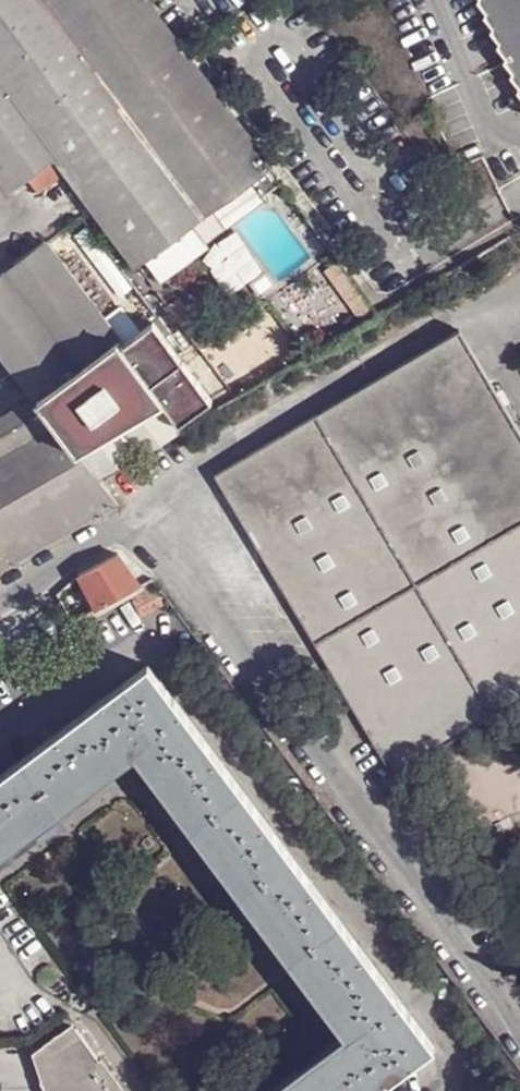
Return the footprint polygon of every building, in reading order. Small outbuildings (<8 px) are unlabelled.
[(253,181),(272,167),(147,0),(0,0),(0,200),(57,157),(138,265),(253,181)] [(519,106),(519,0),(473,0),(519,106)] [(263,194),(281,180),(272,167),(253,181),(263,194)] [(121,345),(106,324),(45,241),(0,274),(0,350),(34,395),(41,404),(121,345)] [(381,314),(401,302),(365,253),(346,267),(356,281),(365,292),(381,314)] [(356,281),(346,267),(340,259),(326,270),(342,292),(356,281)] [(350,303),(365,292),(356,281),(342,292),(350,303)] [(365,323),(381,314),(365,292),(350,303),(365,323)] [(131,337),(189,416),(208,402),(154,321),(131,337)] [(394,778),(420,762),(456,741),(519,703),(519,433),(460,333),(215,477),(394,778)] [(189,416),(131,337),(121,345),(41,404),(49,415),(55,423),(98,477),(183,428),(179,423),(189,416)] [(34,395),(0,415),(0,454),(55,423),(49,415),(41,404),(34,395)] [(55,423),(0,454),(0,568),(1,569),(118,504),(98,477),(55,423)] [(98,608),(140,586),(139,584),(116,554),(97,564),(80,573),(98,608)] [(162,602),(155,587),(136,598),(144,612),(162,602)] [(63,604),(72,622),(83,615),(74,599),(63,604)] [(136,750),(349,1036),(275,1090),(377,1090),(435,1048),(148,666),(0,777),(0,852),(136,750)] [(487,833),(477,838),(480,848),(491,843),(487,833)] [(101,1060),(100,1060),(80,1033),(47,1056),(54,1078),(52,1078),(57,1090),(123,1090),(101,1060)] [(52,1078),(54,1078),(47,1056),(42,1059),(36,1063),(46,1090),(57,1090),(52,1078)]
